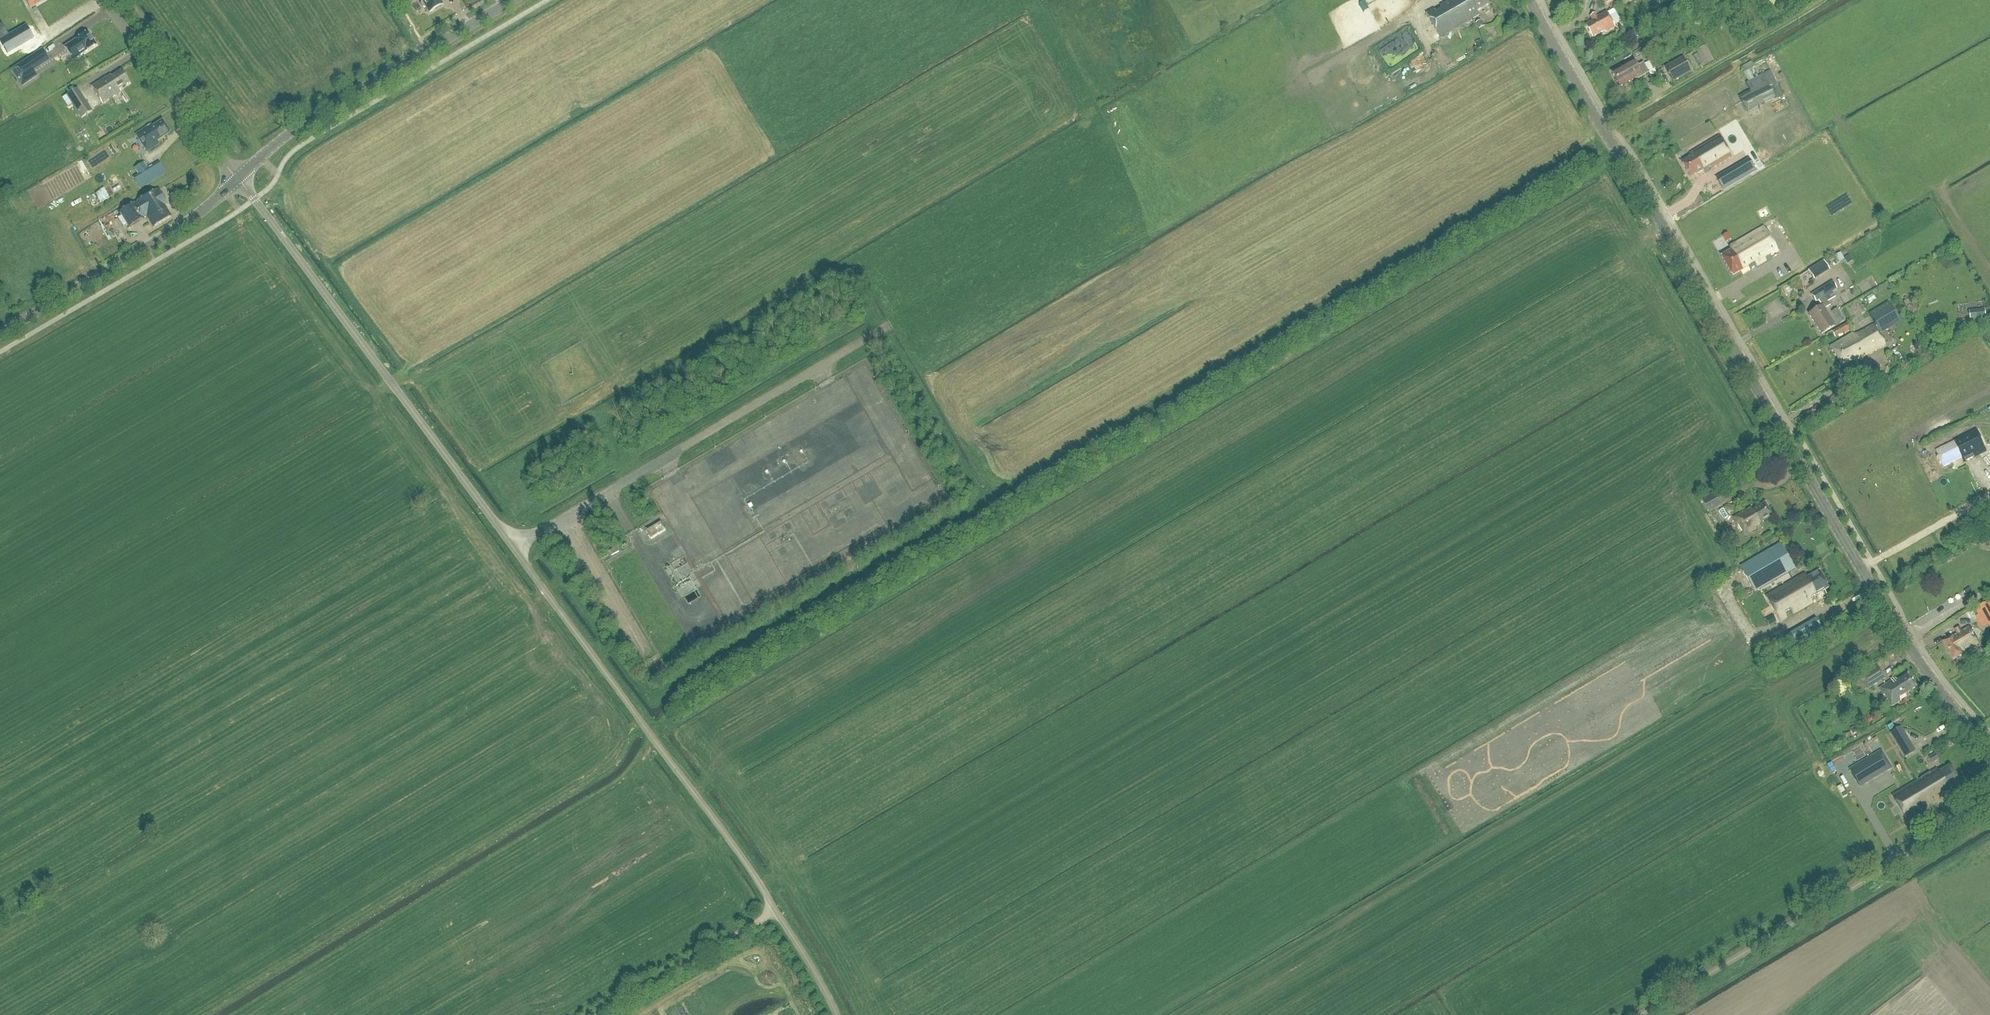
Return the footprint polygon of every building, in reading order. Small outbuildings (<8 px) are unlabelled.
[(422,2),(421,4),(423,8),(425,8),(429,13),(442,5),(439,0),(421,0),(422,2)] [(1489,5),(1486,0),(1450,0),(1440,6),(1442,10),(1436,13),(1434,9),(1426,14),(1440,38),(1478,16),(1476,12),(1489,5)] [(1605,33),(1615,28),(1606,12),(1593,20),(1594,21),(1585,26),(1592,38),(1604,32),(1605,33)] [(1479,30),(1484,27),(1481,21),(1475,24),(1479,30)] [(73,61),(96,46),(87,32),(64,48),(73,61)] [(1711,45),(1699,47),(1700,51),(1697,52),(1699,65),(1714,62),(1711,45)] [(1417,70),(1431,61),(1426,53),(1412,63),(1417,70)] [(1673,84),(1691,74),(1683,59),(1665,69),(1673,84)] [(1643,63),(1637,67),(1633,61),(1612,73),(1620,88),(1637,78),(1638,79),(1649,73),(1643,63)] [(1741,68),(1744,74),(1749,71),(1755,68),(1751,62),(1741,68)] [(119,91),(129,84),(121,71),(106,81),(105,79),(91,88),(102,105),(121,93),(119,91)] [(1749,71),(1744,74),(1748,82),(1746,83),(1750,91),(1739,97),(1747,113),(1764,105),(1775,99),(1783,95),(1778,85),(1777,84),(1770,71),(1753,79),(1749,71)] [(77,90),(66,97),(71,105),(81,120),(92,113),(77,90)] [(170,133),(162,121),(152,128),(151,125),(136,136),(147,152),(158,144),(156,142),(170,133)] [(1710,169),(1731,157),(1719,137),(1689,154),(1691,157),(1681,163),(1690,178),(1697,173),(1698,174),(1703,172),(1702,170),(1709,166),(1710,169)] [(1718,177),(1719,179),(1725,187),(1726,189),(1758,169),(1751,157),(1718,177)] [(135,180),(140,189),(156,179),(151,170),(135,180)] [(1718,192),(1725,187),(1719,179),(1713,183),(1718,192)] [(133,204),(120,212),(129,228),(147,218),(153,228),(171,218),(164,207),(167,205),(158,191),(156,193),(155,191),(137,202),(138,203),(134,205),(133,204)] [(121,233),(126,236),(130,230),(126,226),(121,233)] [(1735,244),(1729,248),(1731,251),(1721,257),(1732,276),(1748,267),(1750,270),(1766,261),(1764,258),(1769,254),(1772,259),(1779,254),(1763,228),(1735,244)] [(1725,243),(1726,242),(1732,239),(1728,233),(1722,237),(1725,243)] [(1820,279),(1828,272),(1821,264),(1813,270),(1820,279)] [(1828,276),(1834,284),(1839,280),(1834,272),(1828,276)] [(1843,304),(1853,299),(1847,286),(1838,290),(1843,304)] [(1828,302),(1833,299),(1825,287),(1811,296),(1815,303),(1818,301),(1822,307),(1809,315),(1821,335),(1834,327),(1827,317),(1828,316),(1824,310),(1830,306),(1828,302)] [(1731,294),(1734,304),(1743,301),(1739,291),(1731,294)] [(1864,355),(1865,356),(1885,345),(1877,332),(1898,320),(1887,303),(1868,314),(1875,324),(1854,336),(1853,334),(1830,348),(1842,366),(1852,360),(1853,362),(1859,358),(1859,357),(1864,355)] [(1972,312),(1973,319),(1987,316),(1985,308),(1972,312)] [(1844,321),(1842,318),(1837,309),(1832,312),(1839,324),(1844,321)] [(1835,338),(1844,333),(1840,327),(1831,332),(1835,338)] [(1899,363),(1905,358),(1900,353),(1895,358),(1899,363)] [(1977,432),(1936,451),(1944,467),(1962,459),(1964,463),(1986,453),(1977,432)] [(653,477),(646,481),(649,486),(656,483),(653,477)] [(660,498),(671,493),(667,485),(656,491),(660,498)] [(1708,513),(1726,503),(1719,490),(1701,500),(1708,513)] [(1772,517),(1765,503),(1752,510),(1751,508),(1733,518),(1744,536),(1756,529),(1754,527),(1772,517)] [(651,539),(666,531),(661,523),(646,532),(651,539)] [(1755,592),(1795,569),(1780,544),(1741,567),(1755,592)] [(612,556),(619,552),(617,547),(610,552),(612,556)] [(1790,611),(1792,615),(1812,603),(1810,599),(1828,589),(1819,572),(1807,579),(1804,575),(1765,597),(1780,622),(1787,618),(1785,615),(1790,611)] [(1970,590),(1964,594),(1968,599),(1973,595),(1970,590)] [(1979,616),(1987,612),(1989,617),(1989,603),(1976,611),(1979,616)] [(1813,604),(1807,612),(1812,615),(1818,607),(1813,604)] [(1966,622),(1976,615),(1971,609),(1962,615),(1966,622)] [(1824,633),(1816,619),(1784,637),(1792,651),(1824,633)] [(1962,653),(1979,644),(1969,628),(1944,642),(1954,660),(1963,654),(1962,653)] [(1869,689),(1885,679),(1877,666),(1862,676),(1869,689)] [(1900,697),(1916,687),(1908,674),(1896,681),(1895,679),(1879,689),(1883,696),(1884,696),(1887,700),(1886,701),(1891,707),(1900,701),(1900,697)] [(1913,752),(1939,735),(1928,717),(1908,730),(1911,733),(1904,738),(1913,752)] [(1849,770),(1859,788),(1891,769),(1880,752),(1849,770)] [(1936,769),(1902,790),(1905,795),(1897,800),(1909,820),(1917,815),(1915,812),(1921,809),(1923,812),(1944,800),(1941,795),(1960,784),(1949,766),(1938,773),(1936,769)] [(1888,792),(1903,784),(1900,777),(1884,785),(1888,792)]
